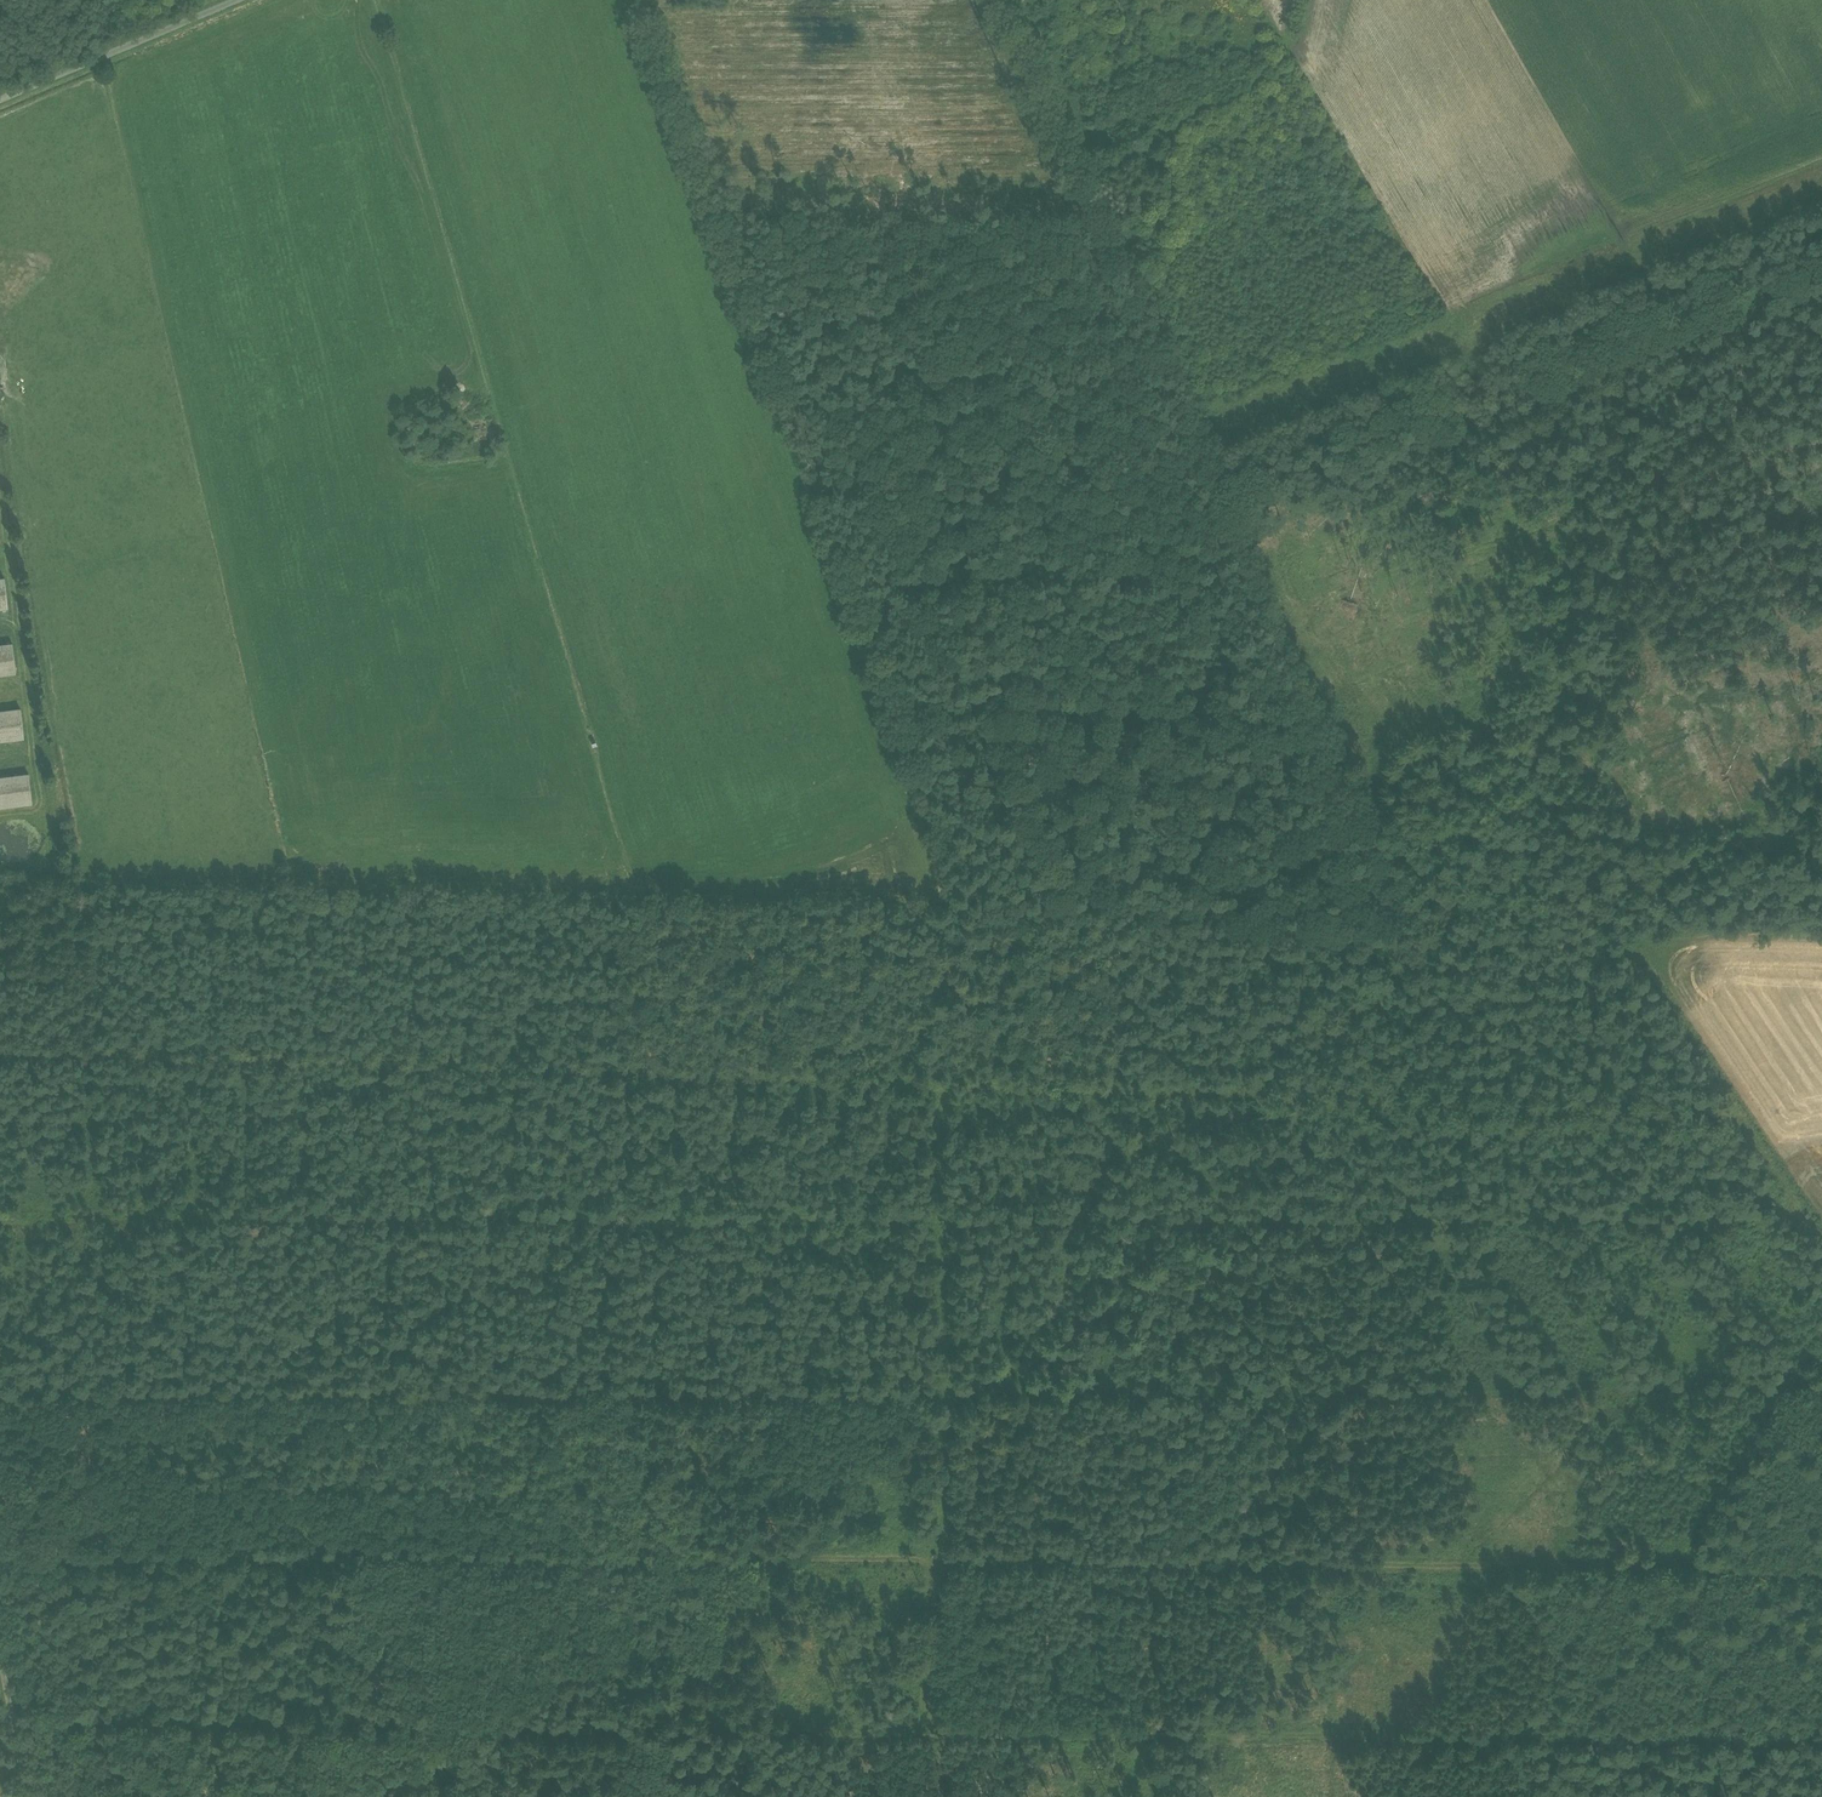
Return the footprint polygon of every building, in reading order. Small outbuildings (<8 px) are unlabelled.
[(12,610),(8,580),(0,581),(0,611),(12,610)] [(20,676),(16,645),(0,647),(0,679),(20,676)] [(28,740),(24,710),(0,713),(0,744),(28,740)] [(35,807),(32,776),(0,779),(0,811),(35,807)]
